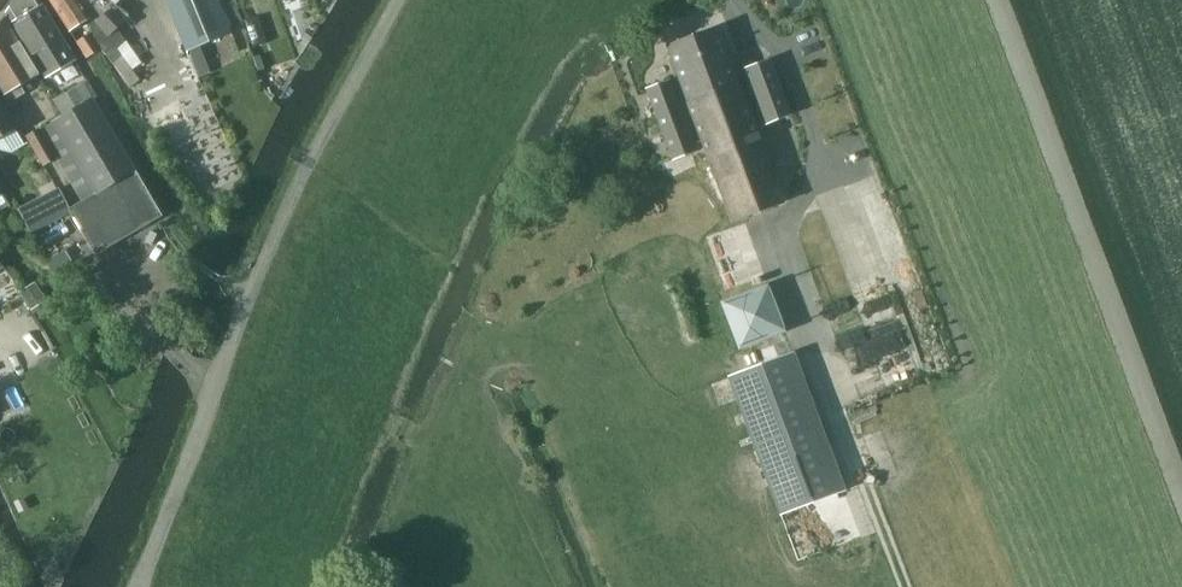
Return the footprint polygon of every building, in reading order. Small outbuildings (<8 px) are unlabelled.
[(77,60),(41,0),(16,0),(8,12),(48,78),(77,60)] [(72,31),(91,19),(80,1),(79,0),(51,0),(72,31)] [(201,46),(232,33),(218,0),(167,0),(188,51),(201,46)] [(0,23),(0,89),(6,100),(11,97),(13,100),(25,93),(21,87),(40,75),(5,16),(0,23)] [(733,223),(783,204),(718,28),(668,46),(733,223)] [(201,46),(188,51),(199,76),(212,71),(201,46)] [(764,125),(792,115),(771,58),(743,69),(764,125)] [(92,246),(159,207),(94,99),(98,97),(88,80),(55,99),(63,114),(51,122),(52,123),(42,129),(58,158),(57,158),(82,201),(70,208),(58,189),(19,209),(32,232),(72,212),(92,246)] [(677,235),(723,217),(670,80),(647,89),(673,158),(651,167),(677,235)] [(17,129),(0,101),(0,139),(17,129)] [(58,158),(42,129),(41,127),(26,136),(44,166),(57,158),(58,158)] [(85,238),(50,245),(55,270),(91,262),(85,238)] [(697,255),(693,277),(708,280),(729,297),(758,287),(763,257),(738,240),(712,250),(710,258),(697,255)] [(768,284),(721,302),(739,349),(786,331),(768,284)] [(844,490),(793,353),(730,376),(781,513),(844,490)]
